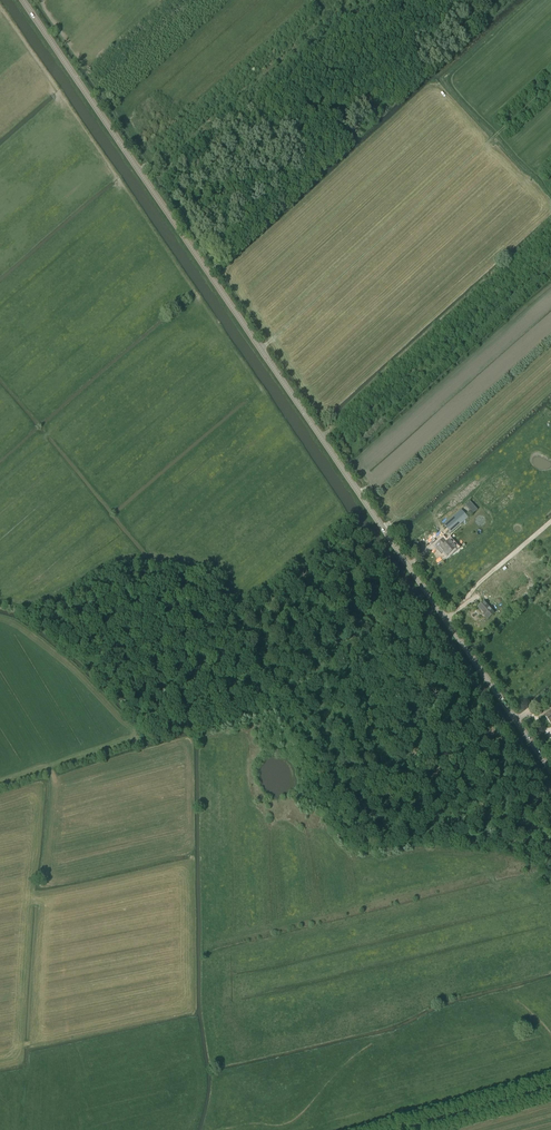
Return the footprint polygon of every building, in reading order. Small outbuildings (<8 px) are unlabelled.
[(472,515),(478,510),(470,501),(465,506),(472,515)] [(451,533),(468,518),(461,510),(444,525),(451,533)] [(445,542),(443,539),(435,545),(440,551),(441,550),(446,556),(452,551),(447,544),(448,543),(446,541),(445,542)] [(488,619),(494,613),(484,602),(478,607),(485,615),(484,616),(488,619)]
